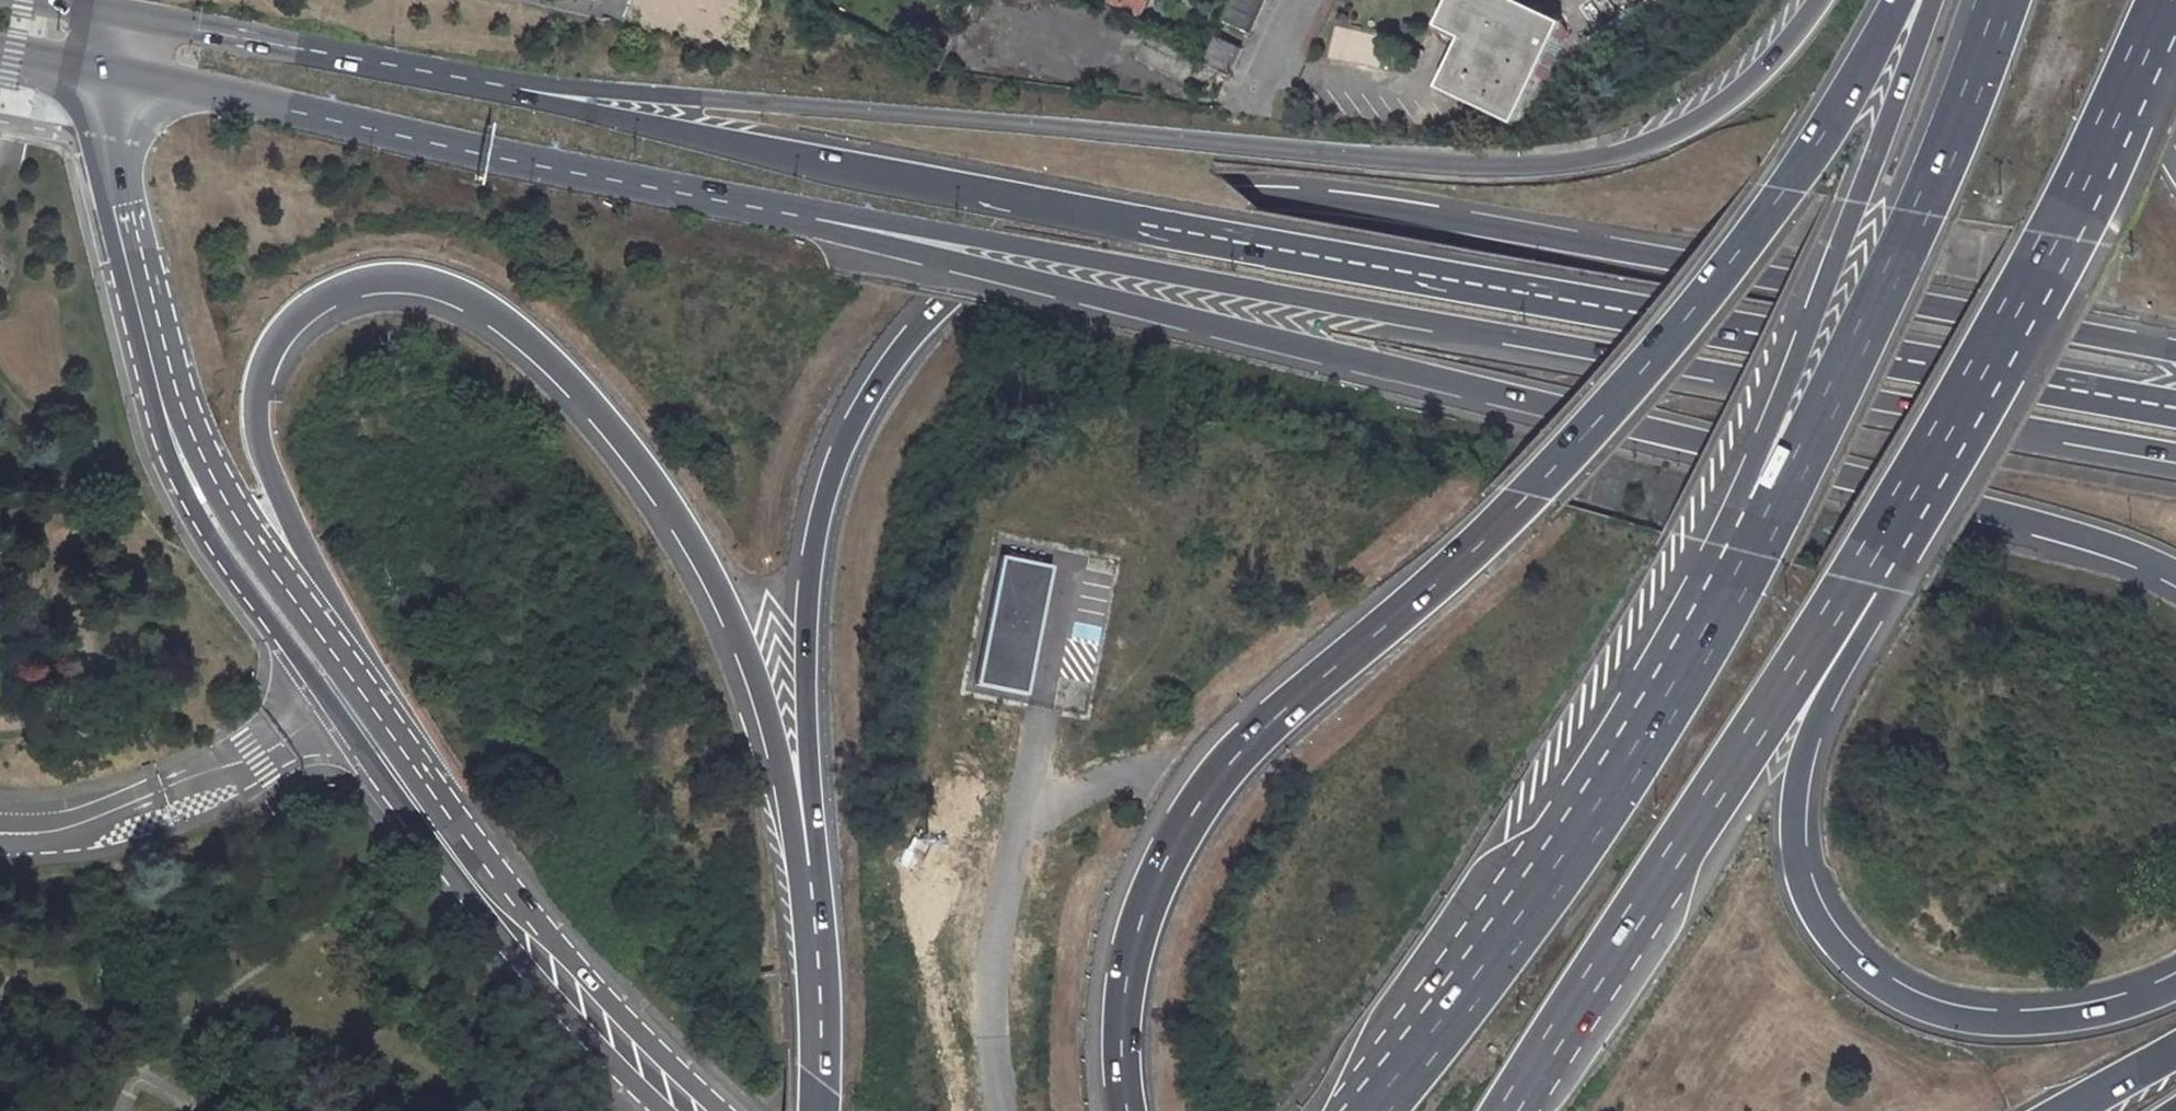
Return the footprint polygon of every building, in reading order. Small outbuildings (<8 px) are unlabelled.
[(1144,0),(1112,0),(1111,2),(1137,14),(1144,0)] [(1222,19),(1251,33),(1266,0),(1232,0),(1222,19)] [(1523,0),(1447,0),(1436,23),(1461,35),(1438,85),(1515,121),(1563,19),(1523,0)] [(1380,46),(1362,46),(1362,31),(1346,31),(1346,61),(1380,61),(1380,46)] [(1215,34),(1202,62),(1230,77),(1244,48),(1215,34)] [(1051,568),(1001,558),(976,684),(1025,694),(1051,568)]
